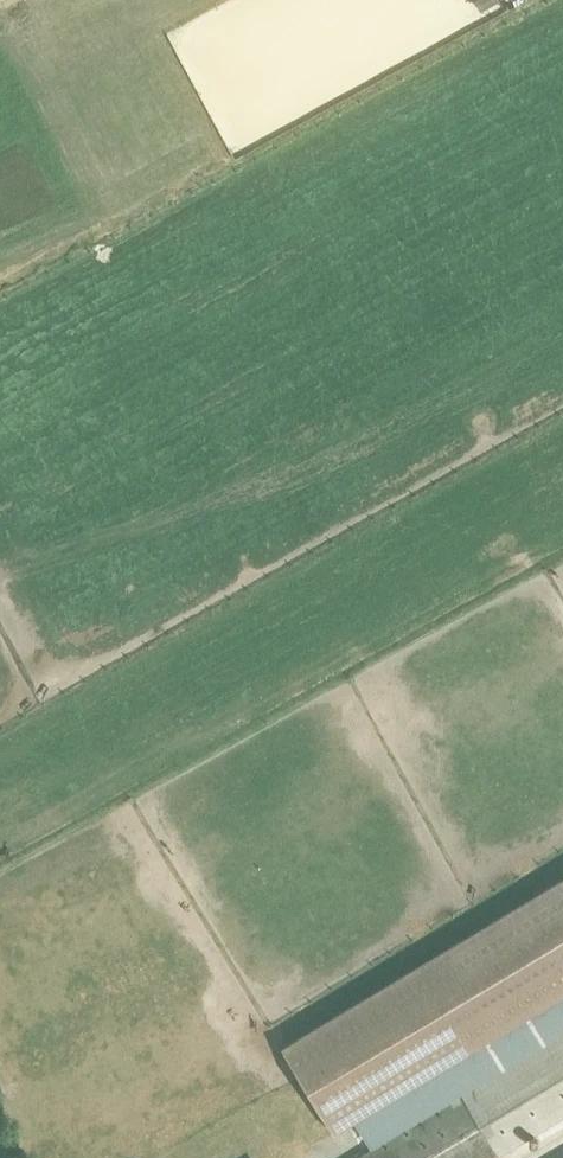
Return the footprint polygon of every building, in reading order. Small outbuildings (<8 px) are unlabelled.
[(282,1047),(334,1135),(355,1122),(371,1149),(355,1157),(497,1157),(562,1119),(562,879),(282,1047)]
